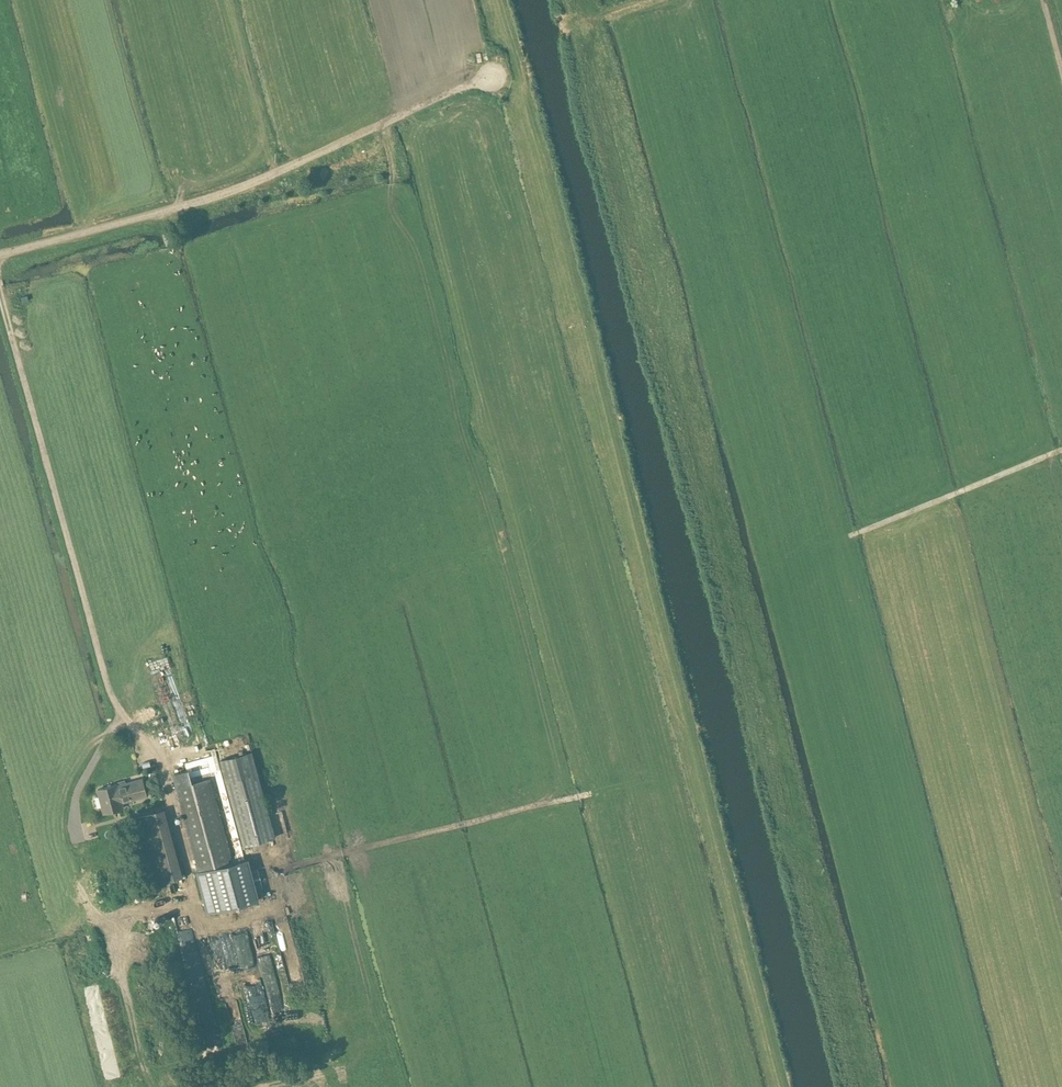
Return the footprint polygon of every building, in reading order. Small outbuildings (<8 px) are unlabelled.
[(220,760),(223,771),(243,845),(275,837),(252,751),(220,760)] [(206,766),(173,775),(210,912),(258,898),(243,845),(223,771),(209,775),(206,766)] [(118,785),(118,783),(96,789),(103,814),(124,808),(123,802),(147,795),(142,779),(118,785)] [(183,877),(164,809),(138,817),(156,885),(183,877)]
